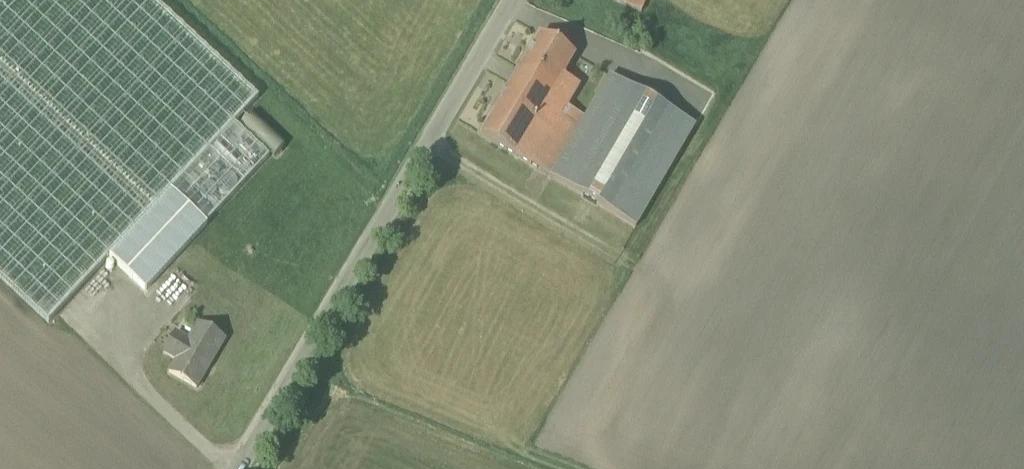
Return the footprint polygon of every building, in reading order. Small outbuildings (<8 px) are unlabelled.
[(110,258),(171,192),(207,224),(269,158),(234,125),(259,99),(239,81),(153,0),(0,0),(0,278),(29,305),(49,324),(110,258)] [(633,9),(642,13),(646,0),(615,0),(614,1),(633,9)] [(532,166),(567,106),(579,85),(559,74),(571,53),(541,36),(481,136),(532,166)] [(610,76),(586,118),(551,178),(636,228),(696,126),(610,76)] [(207,225),(207,224),(171,192),(110,258),(145,291),(207,225)] [(176,334),(164,353),(177,360),(169,373),(197,389),(225,340),(198,324),(188,341),(176,334)]
